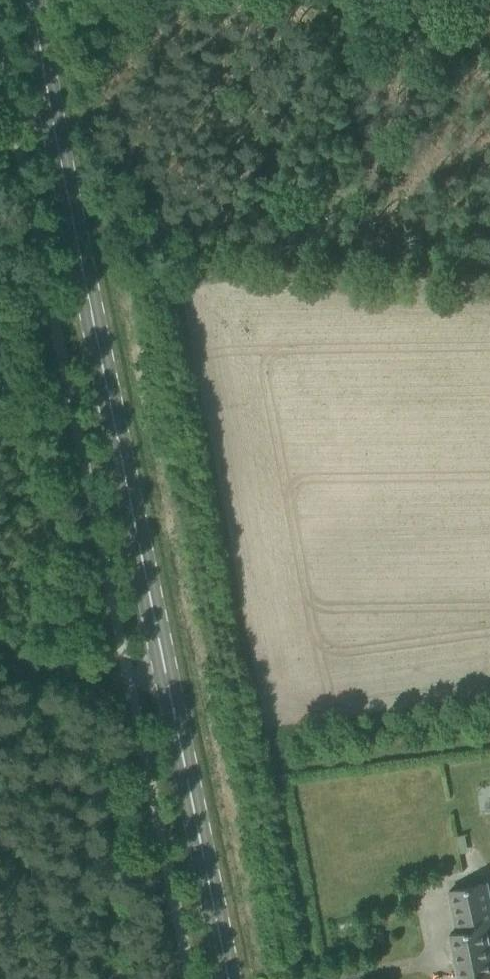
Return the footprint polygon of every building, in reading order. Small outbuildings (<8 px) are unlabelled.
[(489,974),(489,938),(488,927),(489,926),(489,891),(488,881),(447,889),(456,930),(448,932),(459,978),(468,978),(489,974)]
